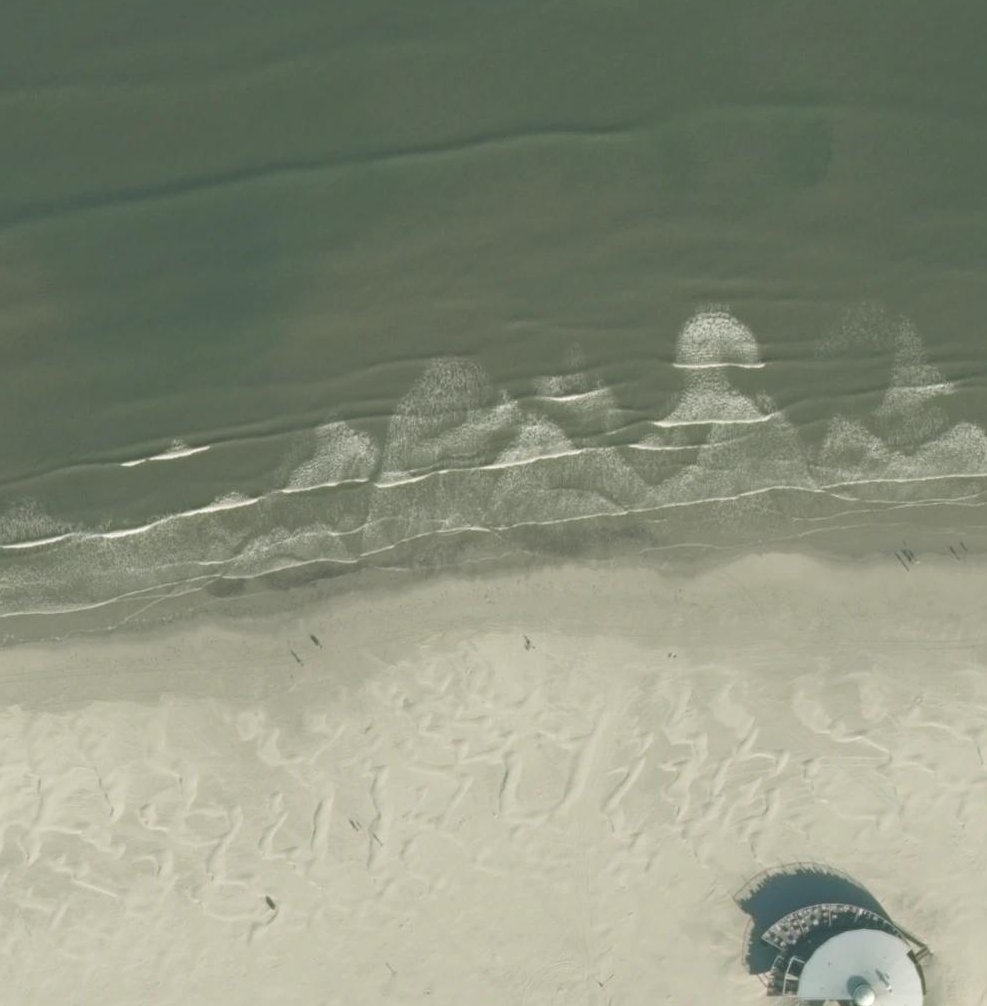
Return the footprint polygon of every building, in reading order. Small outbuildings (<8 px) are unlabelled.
[(847,994),(857,994),(857,996),(860,999),(863,1002),(865,1002),(865,1005),(917,1005),(919,992),(915,992),(913,980),(917,979),(911,965),(902,954),(891,946),(878,941),(864,939),(851,941),(849,938),(836,943),(824,953),(821,950),(811,963),(805,978),(804,995),(847,994)]
